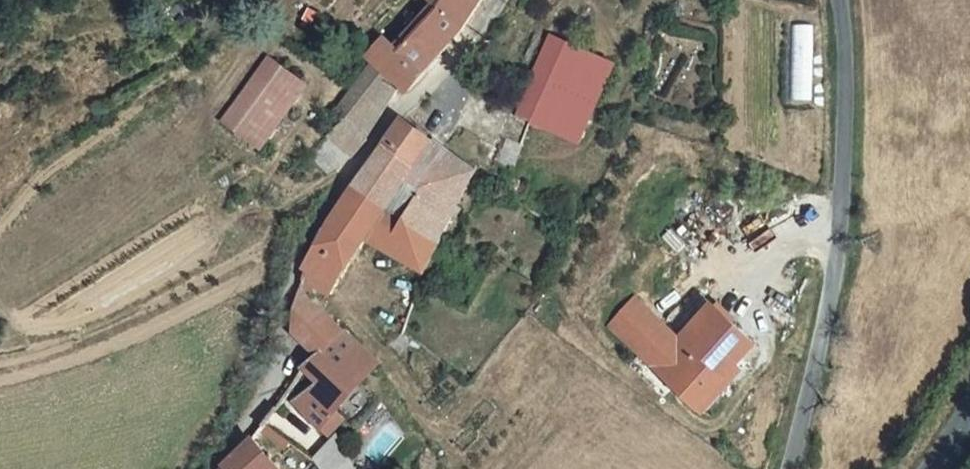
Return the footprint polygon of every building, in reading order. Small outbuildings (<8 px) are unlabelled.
[(362,52),(391,74),(402,82),(465,3),(467,0),(431,0),(430,2),(390,49),(374,38),(362,52)] [(607,68),(540,34),(515,93),(489,152),(505,160),(523,122),(571,145),(607,68)] [(257,50),(215,115),(255,140),(297,75),(257,50)] [(333,119),(320,134),(341,151),(344,147),(388,79),(360,58),(326,114),(333,119)] [(363,158),(396,178),(425,137),(394,117),(392,116),(363,158)] [(363,158),(349,180),(434,225),(467,164),(425,137),(396,178),(363,158)] [(480,171),(493,179),(499,165),(486,159),(484,164),(480,171)] [(375,231),(419,254),(434,225),(349,180),(304,247),(297,271),(322,283),(344,243),(362,211),(380,221),(375,231)] [(280,328),(312,353),(334,325),(290,295),(280,328)] [(695,405),(753,345),(710,303),(677,338),(634,296),(608,322),(695,405)] [(327,404),(371,353),(334,325),(312,353),(295,366),(293,368),(306,378),(286,399),(324,430),(338,413),(327,404)] [(700,411),(759,350),(753,345),(695,405),(700,411)] [(340,443),(329,434),(320,445),(330,453),(340,443)] [(240,435),(233,444),(217,463),(214,468),(281,468),(240,435)]
